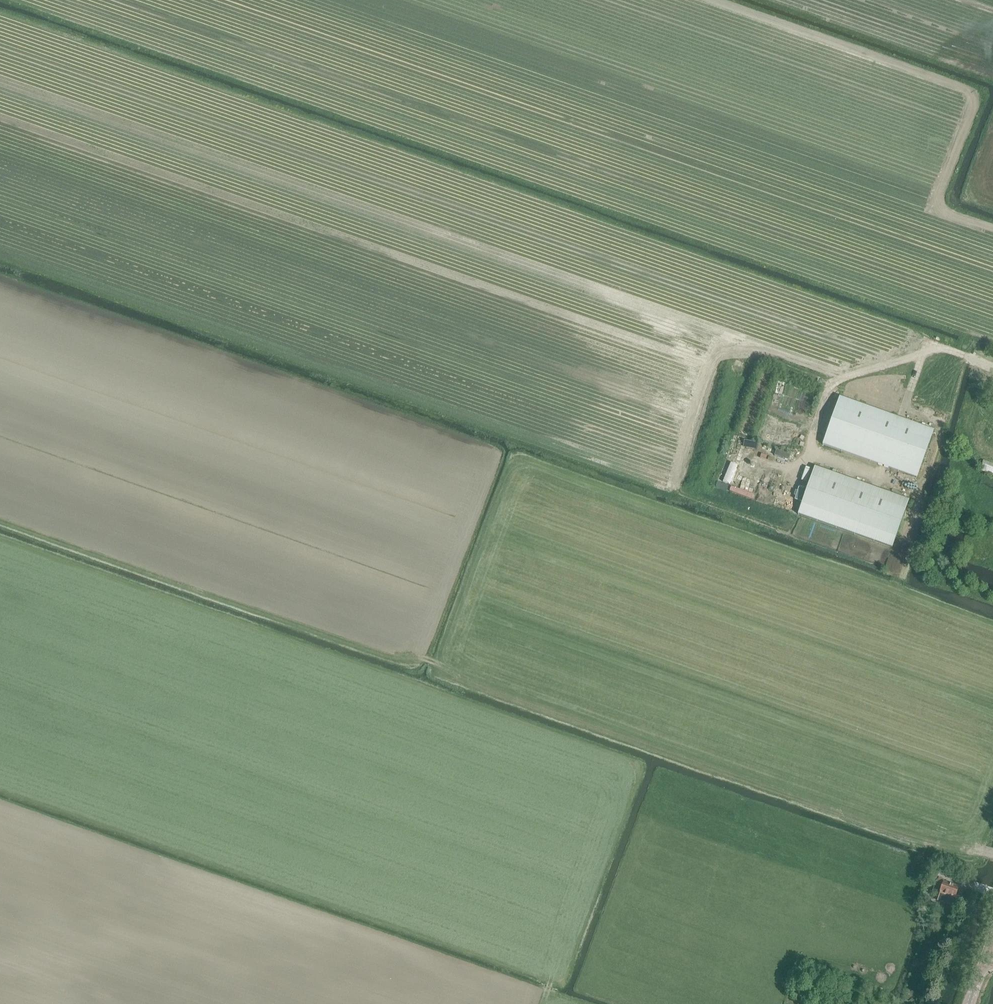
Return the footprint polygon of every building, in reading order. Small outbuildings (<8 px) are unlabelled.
[(822,444),(917,478),(934,431),(839,397),(822,444)] [(992,475),(992,467),(982,463),(979,471),(992,475)] [(798,514),(892,548),(909,501),(815,467),(798,514)] [(928,881),(934,884),(938,873),(931,871),(928,881)] [(937,900),(951,905),(952,905),(959,887),(937,880),(935,886),(941,888),(937,900)]
